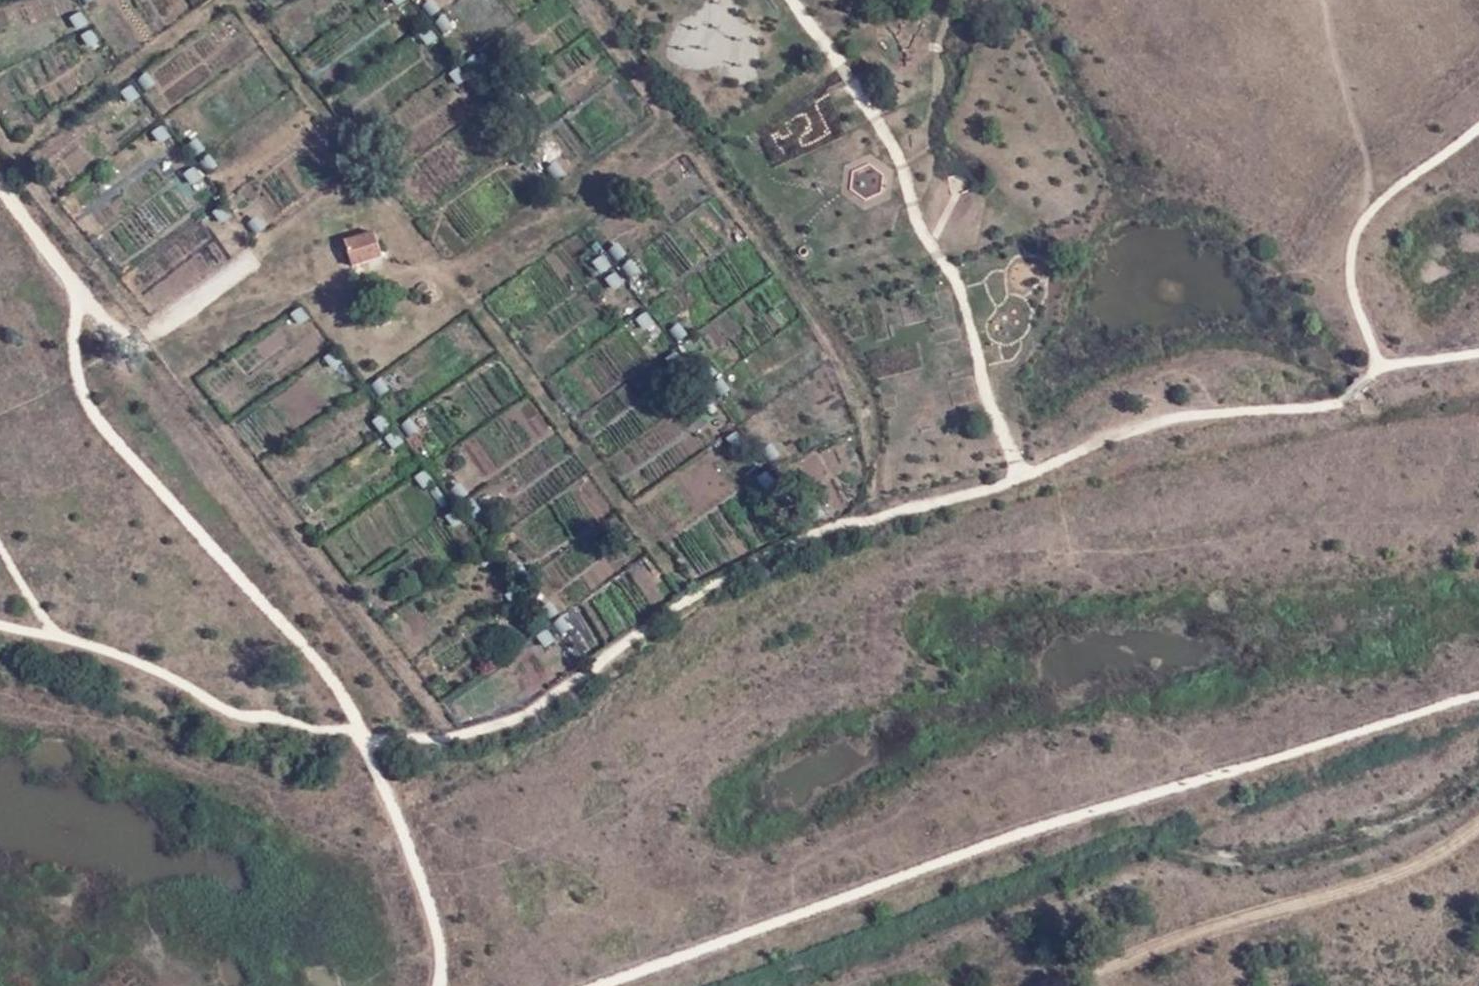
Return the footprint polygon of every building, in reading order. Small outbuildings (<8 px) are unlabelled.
[(381,259),(373,236),(344,247),(352,268),(381,259)]
